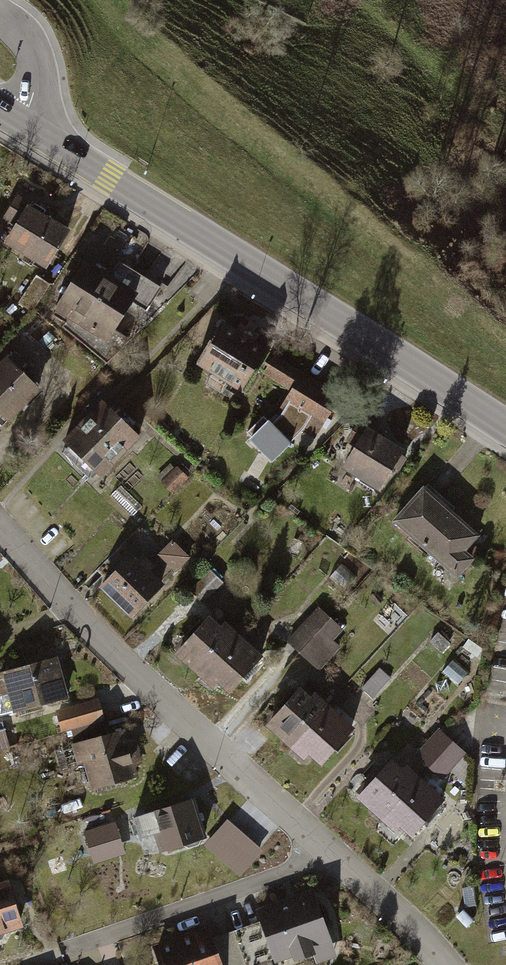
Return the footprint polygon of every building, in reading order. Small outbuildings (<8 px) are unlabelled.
[(28,203),(7,235),(45,260),(66,227),(28,203)] [(86,257),(56,305),(107,337),(137,289),(86,257)] [(224,315),(195,359),(239,388),(267,344),(224,315)] [(0,359),(0,410),(8,419),(41,386),(7,352),(0,359)] [(303,379),(283,409),(317,432),(337,401),(303,379)] [(99,473),(140,432),(103,395),(62,437),(99,473)] [(249,431),(274,455),(297,431),(272,407),(249,431)] [(341,464),(378,488),(388,472),(395,476),(407,457),(400,453),(404,448),(368,424),(341,464)] [(172,493),(188,477),(176,465),(161,481),(172,493)] [(425,484),(394,519),(457,576),(476,556),(467,548),(480,533),(425,484)] [(111,495),(132,515),(142,505),(121,485),(111,495)] [(173,539),(158,554),(176,571),(191,556),(173,539)] [(133,550),(99,584),(130,615),(164,581),(133,550)] [(192,587),(205,601),(225,582),(211,568),(192,587)] [(313,662),(343,627),(317,604),(287,640),(313,662)] [(198,672),(236,629),(224,619),(220,624),(209,613),(175,652),(198,672)] [(236,629),(198,672),(213,684),(218,678),(231,690),(263,654),(236,629)] [(451,643),(438,630),(429,640),(442,653),(451,643)] [(3,668),(5,676),(0,678),(0,694),(9,692),(13,711),(70,696),(60,654),(3,668)] [(291,744),(329,702),(315,689),(311,694),(300,684),(266,722),(291,744)] [(104,698),(56,712),(60,733),(108,719),(104,698)] [(329,702),(291,744),(304,757),(308,752),(321,763),(355,725),(329,702)] [(1,719),(0,719),(0,752),(10,749),(1,719)] [(127,727),(72,741),(77,763),(83,762),(89,786),(139,774),(127,727)] [(442,778),(466,752),(438,728),(415,754),(442,778)] [(357,794),(380,815),(419,773),(408,763),(403,768),(392,757),(357,794)] [(419,773),(380,815),(395,830),(400,825),(411,835),(446,798),(419,773)] [(193,795),(133,813),(140,835),(156,830),(161,849),(206,836),(193,795)] [(124,853),(115,822),(85,831),(94,862),(124,853)] [(227,822),(208,845),(240,872),(260,850),(227,822)] [(0,888),(0,938),(23,931),(8,885),(0,888)] [(317,891),(258,908),(273,960),(311,949),(315,963),(336,957),(317,891)] [(150,944),(157,964),(225,964),(211,923),(150,944)]
